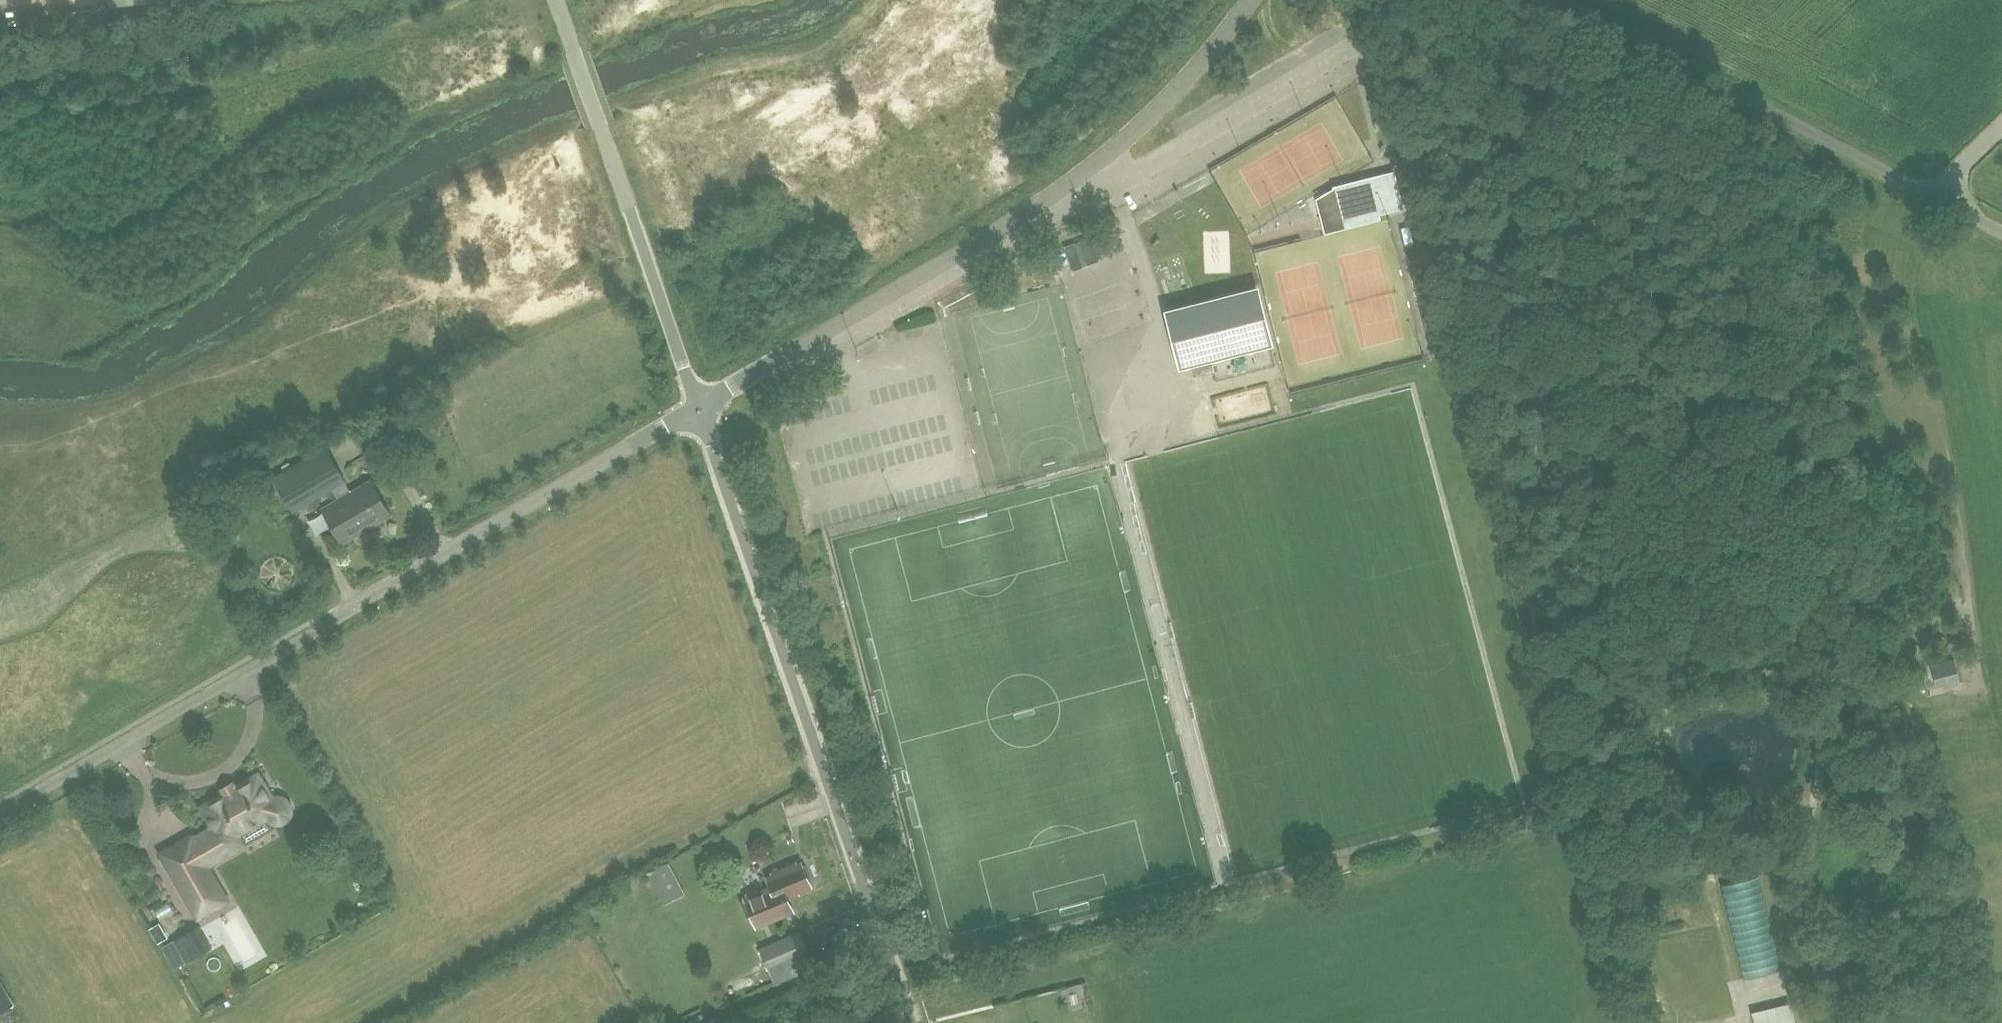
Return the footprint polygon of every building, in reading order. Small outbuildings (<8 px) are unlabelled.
[(1374,50),(1368,53),(1374,62),(1379,59),(1374,50)] [(833,144),(813,152),(817,163),(837,156),(833,144)] [(1335,187),(1341,211),(1376,202),(1378,213),(1403,207),(1394,172),(1335,187)] [(1110,222),(1116,218),(1112,212),(1106,215),(1110,222)] [(1079,241),(1087,264),(1099,260),(1090,237),(1079,241)] [(1083,266),(1087,264),(1079,241),(1074,242),(1064,246),(1073,270),(1083,266)] [(1256,291),(1169,313),(1181,362),(1210,354),(1212,363),(1214,371),(1216,378),(1274,364),(1268,340),(1256,291)] [(349,493),(344,484),(347,482),(326,446),(274,476),(276,480),(272,483),(278,494),(283,491),(294,513),(334,490),(339,499),(323,508),(343,543),(391,514),(371,480),(349,493)] [(1931,662),(1936,682),(1959,677),(1954,657),(1931,662)] [(236,787),(224,794),(202,806),(214,827),(200,835),(192,840),(190,837),(162,853),(174,874),(198,915),(225,899),(205,864),(214,859),(242,843),(236,833),(267,815),(268,816),(271,819),(274,820),(275,821),(280,821),(284,819),(287,816),(289,812),(289,808),(288,804),(285,800),(281,798),(277,797),(273,798),(272,799),(266,788),(266,786),(262,778),(259,778),(258,775),(255,776),(252,776),(245,780),(244,783),(236,787)] [(755,918),(757,925),(794,910),(788,898),(799,893),(798,890),(811,885),(810,881),(813,880),(806,864),(803,865),(802,862),(798,864),(796,861),(772,871),(773,874),(768,876),(772,886),(759,891),(757,889),(747,893),(748,896),(745,897),(748,904),(743,906),(749,921),(755,918)] [(669,862),(658,867),(670,889),(681,883),(669,862)] [(1758,875),(1720,884),(1744,978),(1781,968),(1758,875)] [(213,929),(239,919),(235,909),(209,919),(213,929)] [(176,966),(205,950),(193,929),(164,945),(176,966)] [(759,948),(765,961),(774,983),(814,966),(808,951),(800,931),(759,948)] [(8,1010),(27,996),(0,958),(0,999),(8,1010)] [(201,974),(207,986),(222,979),(216,967),(201,974)]
